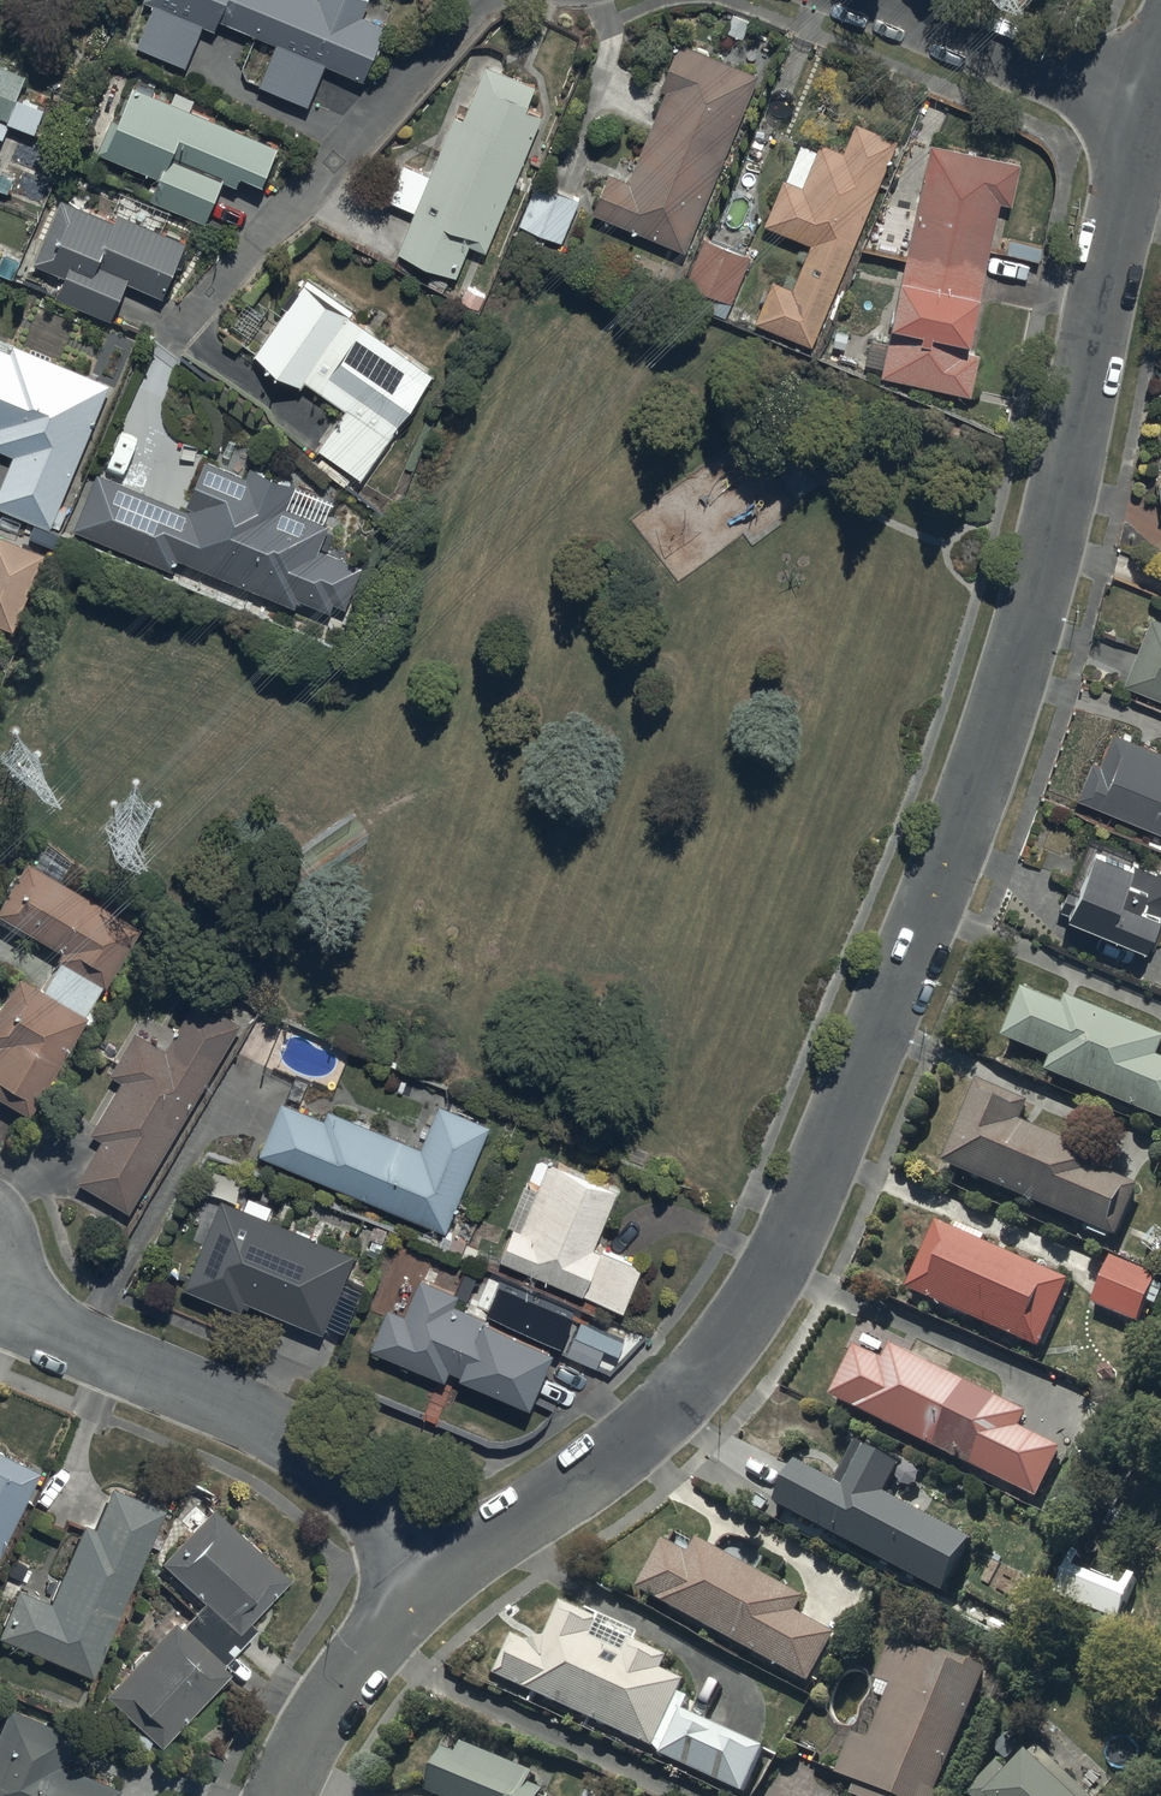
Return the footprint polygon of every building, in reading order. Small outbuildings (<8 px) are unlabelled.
[(154,1),(137,42),(184,62),(201,23),(213,28),(218,15),(275,39),(257,81),(307,102),(324,60),(362,76),(385,22),(360,11),(365,0),(152,0),(154,1)] [(760,78),(680,45),(660,90),(666,93),(629,184),(607,176),(591,215),(687,254),(760,78)] [(0,67),(0,138),(7,140),(13,126),(38,136),(47,113),(19,101),(28,78),(0,67)] [(535,89),(491,71),(483,90),(468,83),(429,176),(404,166),(389,203),(414,213),(396,256),(455,281),(469,247),(486,254),(543,118),(525,111),(535,89)] [(282,149),(137,90),(123,126),(114,123),(100,157),(161,182),(153,202),(210,225),(227,183),(240,188),(244,178),(266,187),(282,149)] [(793,290),(773,281),(755,324),(812,348),(901,142),(858,123),(845,155),(821,144),(817,153),(802,147),(767,227),(812,246),(793,290)] [(1023,166),(930,145),(879,377),(971,398),(981,355),(969,352),(1001,206),(1013,209),(1023,166)] [(579,203),(538,185),(520,226),(530,231),(528,236),(545,243),(548,238),(562,244),(579,203)] [(118,224),(62,201),(36,264),(67,277),(57,300),(114,323),(129,284),(167,300),(190,245),(121,216),(118,224)] [(751,258),(704,240),(680,302),(726,320),(751,258)] [(434,377),(303,286),(254,357),(299,388),(304,382),(346,411),(319,450),(362,480),(434,377)] [(0,348),(0,450),(15,456),(0,491),(0,508),(51,530),(112,386),(15,345),(12,352),(0,348)] [(187,512),(99,476),(74,532),(175,573),(180,561),(297,609),(301,601),(332,613),(335,606),(345,610),(362,569),(318,551),(328,525),(287,508),(296,487),(253,469),(249,479),(207,462),(187,512)] [(0,540),(0,631),(9,634),(41,557),(0,540)] [(1150,619),(1121,689),(1160,705),(1160,621),(1160,624),(1150,619)] [(1079,798),(1160,832),(1160,755),(1112,735),(1099,767),(1092,764),(1079,798)] [(1058,912),(1149,951),(1160,923),(1160,879),(1131,866),(1100,852),(1081,891),(1069,886),(1058,912)] [(26,865),(0,908),(0,921),(59,956),(56,960),(61,964),(43,995),(18,980),(0,1011),(0,1104),(28,1121),(87,1021),(84,1020),(102,990),(103,991),(138,931),(26,865)] [(1025,997),(1005,1046),(1053,1066),(1047,1080),(1160,1126),(1160,1063),(1160,1042),(1068,1004),(1064,1013),(1025,997)] [(242,1026),(198,1001),(169,1053),(136,1034),(113,1075),(122,1081),(92,1134),(105,1141),(81,1183),(135,1214),(242,1026)] [(1031,1110),(979,1089),(946,1172),(1122,1242),(1142,1192),(1102,1176),(1107,1162),(1024,1128),(1031,1110)] [(324,1122),(282,1104),(259,1156),(447,1235),(490,1128),(438,1105),(418,1151),(329,1111),(324,1122)] [(528,1183),(539,1187),(522,1227),(512,1223),(498,1258),(624,1308),(642,1263),(595,1245),(618,1187),(587,1175),(539,1156),(528,1183)] [(243,1212),(222,1203),(185,1289),(242,1313),(247,1303),(321,1334),(354,1256),(268,1220),(272,1209),(249,1199),(243,1212)] [(1070,1288),(938,1231),(910,1295),(1042,1353),(1070,1288)] [(1158,1281),(1111,1263),(1093,1309),(1140,1327),(1158,1281)] [(458,1297),(420,1281),(405,1319),(387,1312),(370,1353),(445,1383),(449,1372),(461,1377),(460,1380),(532,1409),(554,1353),(487,1327),(490,1321),(454,1307),(458,1297)] [(1029,1418),(892,1352),(886,1366),(855,1351),(830,1403),(1039,1504),(1063,1453),(1022,1433),(1029,1418)] [(847,1496),(799,1470),(777,1511),(945,1598),(971,1547),(887,1503),(903,1473),(868,1455),(847,1496)] [(0,1456),(0,1553),(39,1475),(0,1456)] [(108,1493),(91,1533),(79,1528),(47,1605),(20,1594),(0,1641),(90,1678),(158,1514),(108,1493)] [(129,1670),(102,1697),(157,1750),(227,1677),(219,1669),(252,1635),(245,1627),(287,1583),(211,1510),(159,1564),(201,1605),(177,1629),(172,1624),(169,1627),(160,1618),(140,1639),(149,1648),(145,1652),(142,1649),(125,1667),(129,1670)] [(805,1604),(697,1548),(690,1561),(666,1548),(643,1593),(664,1604),(660,1610),(810,1689),(837,1638),(798,1618),(805,1604)] [(495,1684),(662,1760),(661,1762),(678,1769),(676,1775),(688,1780),(690,1776),(736,1795),(746,1795),(765,1753),(684,1718),(691,1704),(681,1699),(686,1687),(662,1676),(668,1663),(637,1649),(641,1641),(601,1623),(599,1626),(563,1609),(546,1644),(528,1649),(513,1643),(495,1684)] [(839,1783),(858,1792),(856,1795),(937,1795),(987,1676),(896,1638),(875,1688),(894,1696),(871,1752),(855,1746),(839,1783)] [(9,1712),(0,1734),(0,1795),(117,1795),(119,1791),(60,1768),(72,1738),(9,1712)] [(463,1750),(458,1763),(446,1758),(430,1795),(544,1795),(531,1791),(536,1780),(463,1750)] [(999,1771),(975,1795),(1082,1795),(1040,1755),(1012,1783),(999,1771)]
